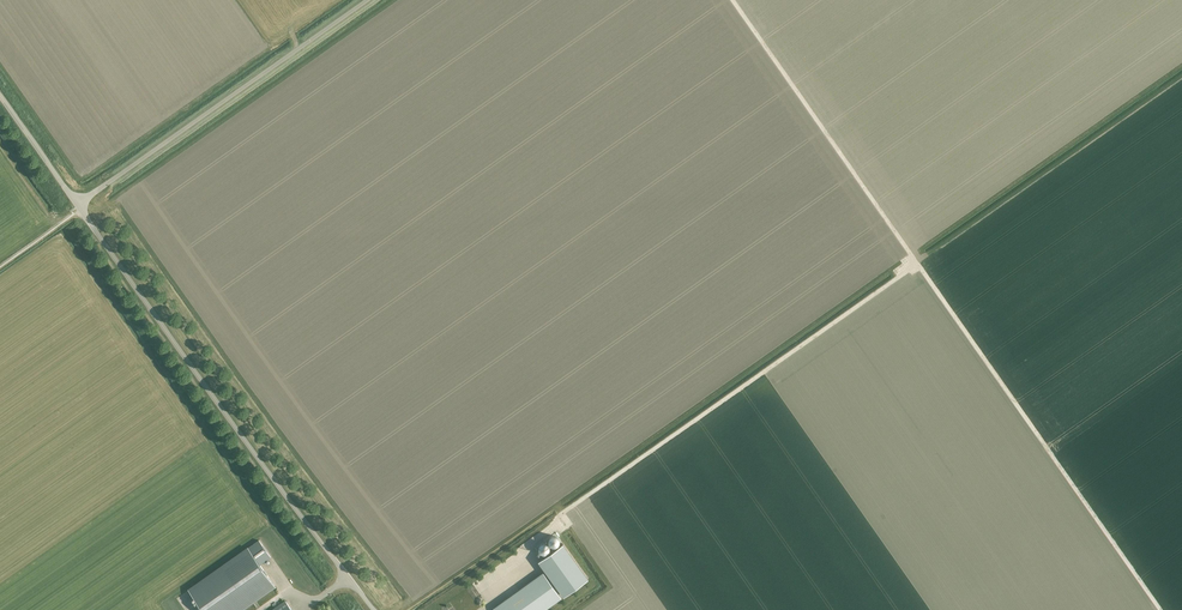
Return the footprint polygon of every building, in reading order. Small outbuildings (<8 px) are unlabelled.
[(544,543),(549,547),(553,543),(548,538),(544,543)] [(244,551),(189,590),(203,609),(241,609),(275,586),(260,565),(271,557),(259,540),(244,551)] [(562,544),(538,562),(563,596),(587,579),(562,544)] [(494,608),(496,609),(543,609),(561,597),(543,573),(494,608)] [(272,609),(292,609),(285,601),(272,609)]
